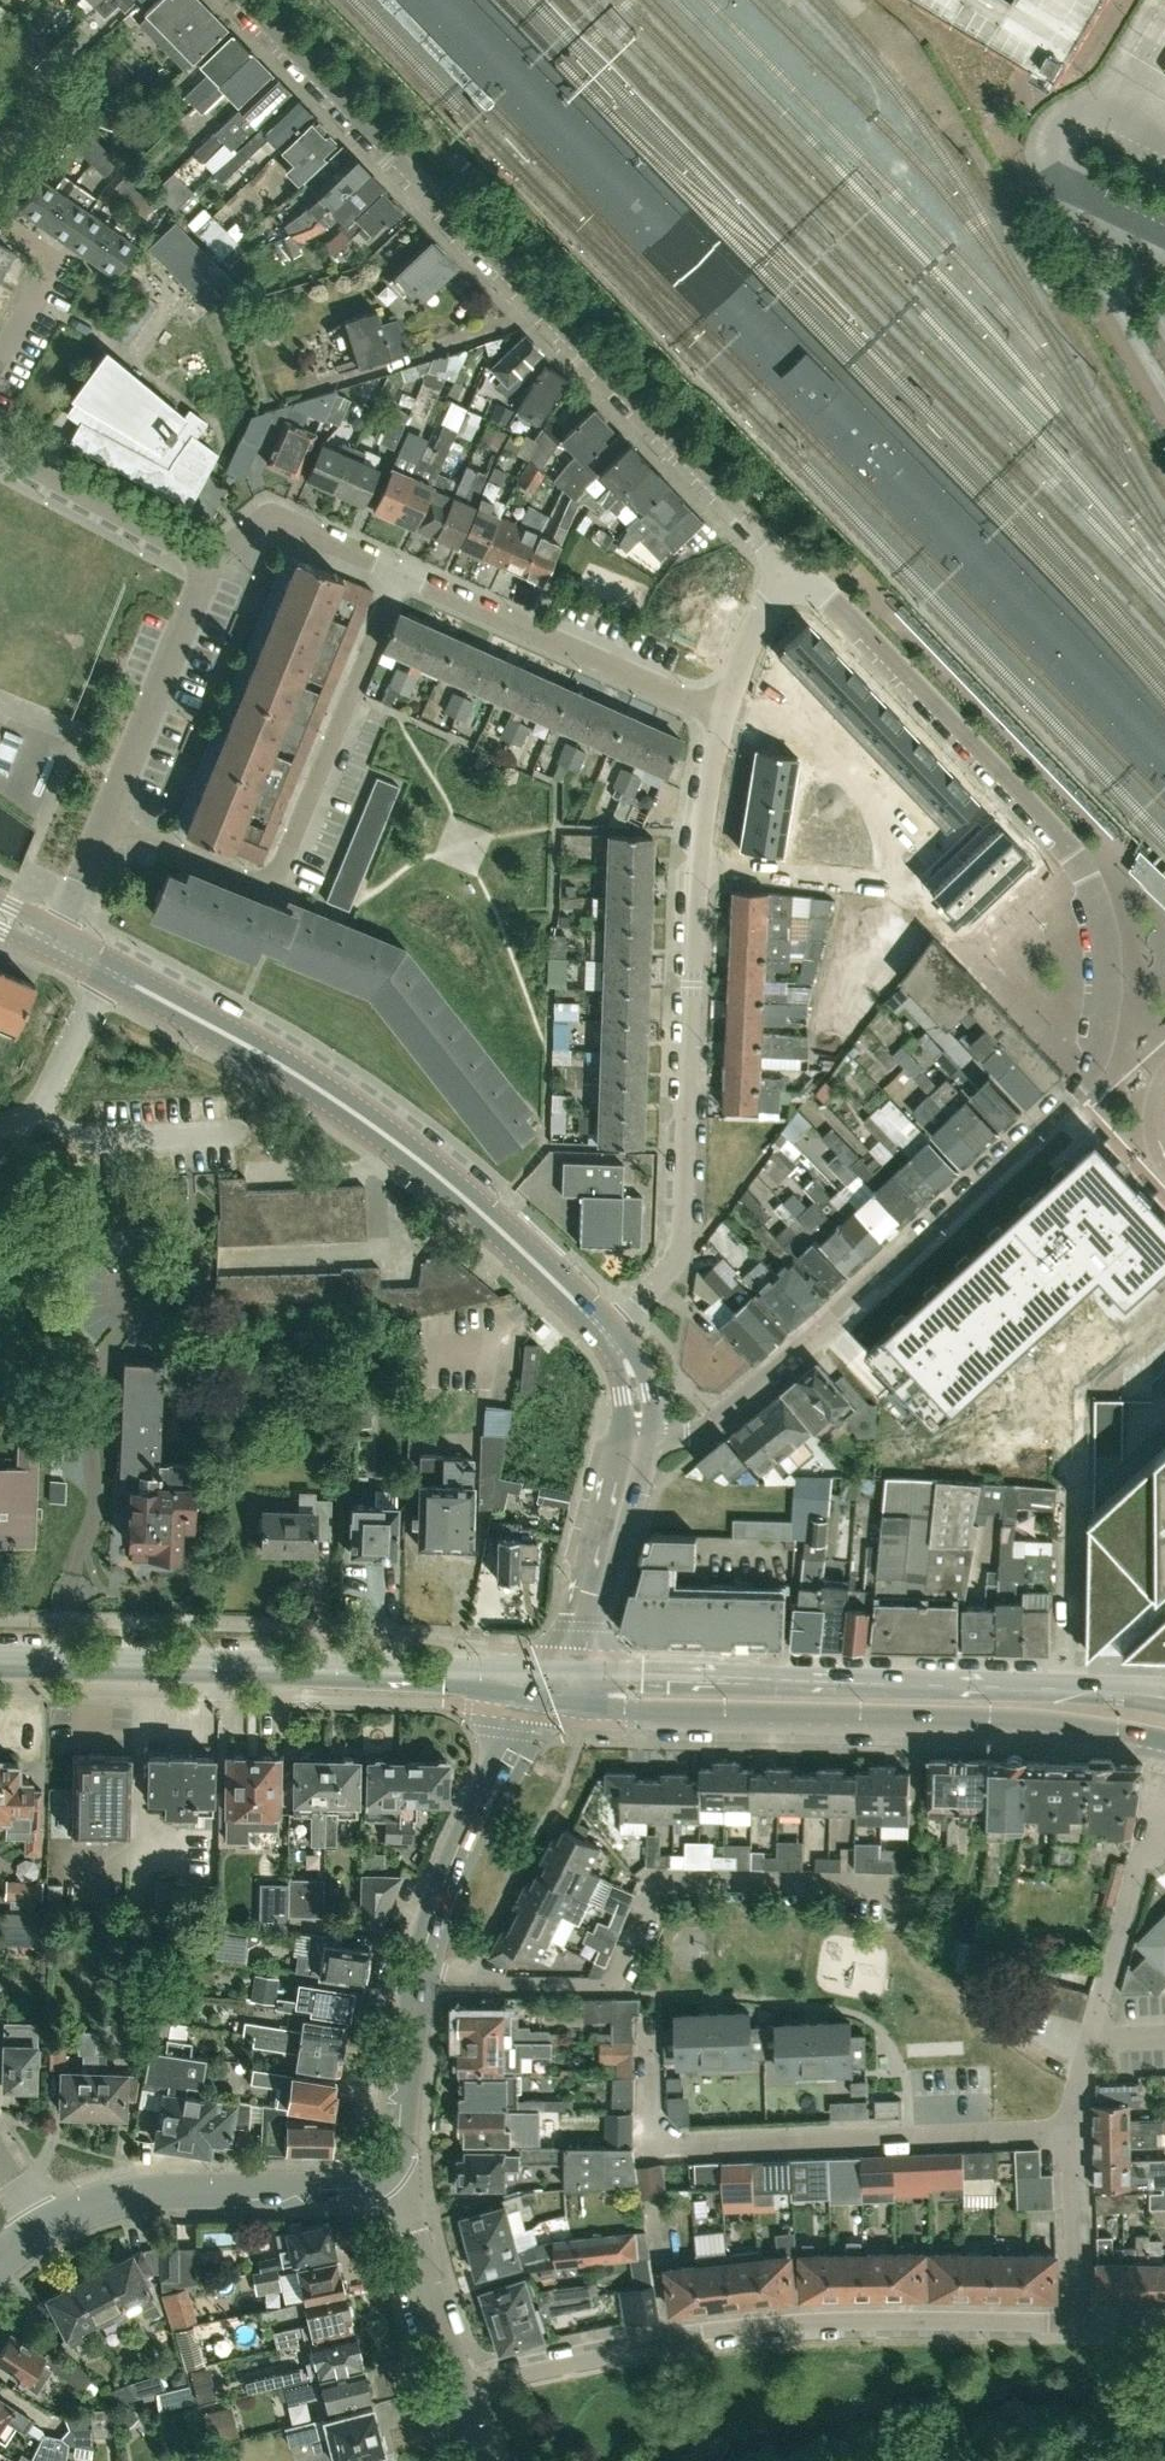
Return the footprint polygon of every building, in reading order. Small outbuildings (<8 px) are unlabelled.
[(93,8),(100,2),(101,0),(79,0),(72,7),(83,18),(93,8)] [(100,2),(93,8),(104,18),(110,13),(123,0),(101,0),(100,2)] [(191,61),(226,27),(202,2),(200,0),(157,0),(144,13),(155,24),(177,47),(191,61)] [(1021,59),(1034,67),(1056,80),(1104,0),(923,0),(1021,59)] [(0,4),(0,26),(3,29),(14,18),(0,4)] [(194,106),(250,51),(231,32),(199,64),(208,74),(185,97),(194,106)] [(235,105),(270,71),(250,51),(194,106),(201,115),(223,93),(235,105)] [(67,75),(47,56),(35,69),(55,88),(67,75)] [(290,92),(273,74),(214,132),(214,133),(194,152),(203,164),(213,175),(294,96),(290,92)] [(233,171),(247,159),(270,136),(278,144),(311,113),(294,96),(213,175),(221,184),(233,171)] [(169,129),(184,115),(175,106),(174,105),(159,119),(169,129)] [(328,131),(314,117),(280,150),(292,163),(284,170),(297,183),(323,157),(321,154),(335,140),(327,131),(328,131)] [(103,177),(118,164),(88,133),(74,147),(103,177)] [(366,170),(352,155),(313,193),(318,198),(307,210),(305,207),(298,214),(300,216),(284,227),(288,235),(309,225),(366,170)] [(300,254),(300,253),(296,240),(326,228),(336,218),(345,226),(384,189),(366,170),(309,225),(288,235),(281,238),(285,248),(288,258),(300,254)] [(172,172),(155,189),(175,209),(192,192),(172,172)] [(144,218),(158,205),(128,175),(115,188),(144,218)] [(135,244),(89,211),(97,200),(64,176),(55,188),(42,179),(21,210),(113,275),(135,244)] [(339,250),(352,236),(357,231),(365,239),(383,222),(386,225),(401,210),(398,207),(398,203),(393,198),(390,198),(382,191),(384,189),(345,226),(340,231),(329,242),(323,244),(327,255),(339,250)] [(222,259),(238,243),(213,216),(196,232),(222,259)] [(236,285),(175,222),(149,247),(210,310),(236,285)] [(433,244),(430,242),(390,281),(404,296),(406,293),(415,303),(423,295),(423,296),(454,266),(442,254),(445,251),(435,242),(433,244)] [(238,243),(222,259),(229,267),(246,251),(238,243)] [(0,246),(0,276),(13,253),(0,246)] [(147,296),(117,337),(128,345),(157,303),(147,296)] [(381,327),(377,312),(345,321),(358,368),(407,354),(398,322),(381,327)] [(754,320),(750,324),(750,339),(783,374),(875,470),(887,469),(893,463),(899,458),(898,446),(808,352),(774,316),(759,315),(754,320)] [(542,352),(525,334),(489,369),(501,382),(495,387),(505,397),(529,375),(524,370),(542,352)] [(80,424),(69,444),(189,507),(217,454),(195,438),(206,423),(189,411),(183,418),(106,354),(74,397),(78,400),(67,415),(80,424)] [(445,355),(439,371),(464,379),(469,363),(445,355)] [(566,378),(545,364),(517,411),(538,423),(566,378)] [(339,427),(350,401),(337,395),(325,420),(339,427)] [(269,420),(283,426),(266,463),(296,476),(313,436),(300,430),(306,414),(320,420),(330,401),(316,396),(250,417),(241,438),(258,446),(269,420)] [(575,456),(555,483),(570,497),(575,501),(585,488),(595,476),(603,458),(598,453),(596,451),(606,441),(601,436),(611,427),(603,419),(605,418),(597,409),(595,411),(592,408),(579,420),(560,440),(559,440),(562,443),(575,456)] [(467,411),(458,430),(456,433),(470,439),(480,417),(467,411)] [(380,444),(394,450),(405,424),(391,418),(380,444)] [(421,456),(394,519),(413,528),(431,488),(437,474),(452,441),(456,433),(458,430),(457,430),(446,425),(436,446),(438,447),(432,460),(421,456)] [(619,432),(598,453),(603,458),(595,476),(585,488),(575,501),(580,507),(583,504),(599,514),(650,464),(641,455),(641,456),(619,432)] [(405,435),(373,510),(394,519),(421,456),(427,442),(429,439),(418,434),(416,440),(405,435)] [(525,436),(517,455),(528,461),(529,459),(530,460),(537,444),(533,441),(525,436)] [(342,443),(339,451),(322,444),(306,480),(334,492),(354,448),(342,443)] [(354,449),(354,448),(334,492),(361,504),(377,468),(351,456),(354,449)] [(528,461),(517,483),(536,494),(543,480),(543,472),(530,460),(529,459),(528,461)] [(626,528),(670,485),(650,464),(599,514),(600,515),(609,506),(616,513),(625,504),(637,516),(625,527),(626,528)] [(477,508),(459,548),(481,557),(498,517),(490,513),(496,501),(508,474),(495,468),(481,497),(477,508)] [(456,546),(473,506),(486,477),(474,472),(461,501),(452,497),(434,537),(456,546)] [(431,488),(413,528),(434,537),(452,497),(442,492),(448,479),(437,474),(431,488)] [(630,532),(618,543),(626,551),(651,527),(672,549),(701,520),(702,519),(689,505),(670,485),(626,528),(630,532)] [(519,526),(501,566),(521,575),(539,535),(547,515),(528,507),(519,526)] [(481,557),(501,566),(519,526),(498,517),(481,557)] [(539,535),(521,575),(542,584),(560,544),(567,529),(558,525),(551,540),(539,535)] [(295,563),(185,832),(262,863),(274,833),(243,820),(247,811),(278,824),(302,766),(271,753),(275,743),(306,755),(329,698),(299,685),(303,675),(333,688),(357,630),(326,618),(330,608),(361,621),(373,591),(305,563),(297,559),(295,563)] [(411,661),(427,626),(399,613),(383,649),(411,661)] [(794,672),(826,642),(808,624),(777,654),(794,672)] [(427,626),(411,661),(439,674),(455,638),(427,626)] [(455,638),(439,674),(468,687),(483,651),(455,638)] [(811,690),(842,660),(826,642),(794,672),(811,690)] [(483,651),(468,687),(496,699),(512,663),(483,651)] [(811,690),(828,707),(859,677),(842,660),(811,690)] [(512,663),(496,699),(524,712),(540,676),(512,663)] [(389,687),(399,691),(408,672),(397,668),(389,687)] [(418,677),(408,672),(399,691),(409,696),(418,677)] [(540,676),(524,712),(552,724),(568,689),(540,676)] [(876,695),(859,677),(828,707),(844,725),(876,695)] [(568,689),(552,724),(580,737),(596,701),(568,689)] [(445,712),(455,717),(464,697),(453,693),(445,712)] [(844,725),(861,742),(892,712),(876,695),(844,725)] [(474,702),(464,697),(455,717),(465,721),(474,702)] [(596,701),(580,737),(609,749),(624,714),(596,701)] [(892,712),(861,742),(877,760),(909,730),(892,712)] [(637,762),(653,726),(624,714),(609,749),(637,762)] [(501,737),(511,742),(520,723),(509,718),(501,737)] [(530,727),(520,723),(511,742),(521,746),(530,727)] [(653,726),(637,762),(665,775),(681,739),(653,726)] [(894,777),(926,747),(909,730),(877,760),(894,777)] [(23,781),(35,741),(16,736),(5,775),(23,781)] [(557,763),(567,768),(576,749),(566,744),(557,763)] [(926,747),(894,777),(911,794),(942,764),(926,747)] [(586,753),(576,749),(567,768),(577,772),(586,753)] [(751,775),(794,782),(798,757),(755,750),(751,775)] [(911,794),(927,812),(959,782),(942,764),(911,794)] [(623,792),(632,773),(621,768),(612,788),(623,792)] [(642,777),(632,773),(623,792),(633,797),(642,777)] [(794,782),(751,775),(747,798),(790,805),(794,782)] [(326,900),(348,909),(349,909),(399,786),(376,777),(326,900)] [(959,782),(927,812),(945,830),(976,800),(959,782)] [(786,829),(790,805),(747,798),(743,822),(786,829)] [(1028,855),(1027,853),(999,824),(992,817),(983,826),(982,827),(974,834),(1010,872),(1028,855)] [(786,829),(743,822),(739,847),(782,854),(786,829)] [(958,850),(994,888),(1010,872),(974,834),(958,850)] [(607,866),(651,867),(652,836),(608,835),(607,866)] [(941,866),(977,904),(994,888),(958,850),(941,866)] [(650,898),(651,867),(607,866),(606,897),(650,898)] [(959,921),(963,917),(977,904),(941,866),(928,878),(923,883),(930,890),(955,917),(959,921)] [(203,925),(201,932),(236,946),(238,940),(252,946),(250,952),(252,953),(258,938),(279,947),(276,953),(278,954),(281,947),(295,953),(292,960),(327,974),(330,968),(359,979),(357,986),(371,992),(380,1004),(386,1000),(405,1024),(399,1029),(423,1059),(429,1054),(448,1079),(442,1083),(466,1113),(471,1109),(491,1133),(485,1138),(498,1154),(530,1128),(531,1128),(519,1114),(397,957),(285,912),(269,905),(269,906),(266,914),(185,881),(176,877),(168,874),(152,912),(171,920),(174,913),(203,925)] [(735,890),(734,892),(732,892),(732,905),(734,905),(733,913),(793,916),(794,893),(770,892),(735,890)] [(814,896),(812,908),(811,916),(829,918),(831,910),(832,899),(824,897),(814,896)] [(606,897),(605,928),(649,929),(650,898),(606,897)] [(731,920),(730,934),(792,938),(793,916),(733,913),(733,920),(731,920)] [(604,958),(648,960),(649,929),(605,928),(604,958)] [(792,938),(730,934),(730,948),(732,949),(732,956),(791,959),(792,938)] [(550,935),(549,960),(566,960),(567,935),(550,935)] [(1046,1088),(1064,1072),(944,947),(934,936),(903,979),(923,1002),(948,1028),(950,1026),(959,1018),(979,1038),(971,1045),(1000,1076),(1028,1106),(1046,1088)] [(729,963),(728,978),(767,980),(767,969),(790,970),(791,959),(732,956),(731,963),(729,963)] [(604,958),(603,989),(647,991),(648,960),(604,958)] [(14,1032),(35,984),(0,969),(0,1027),(14,1032)] [(730,992),(729,999),(808,1003),(807,992),(789,992),(767,991),(767,980),(728,978),(727,992),(730,992)] [(602,1020),(645,1022),(647,991),(603,989),(602,1020)] [(808,1003),(729,999),(729,1007),(727,1007),(726,1020),(789,1024),(789,1016),(807,1016),(808,1003)] [(590,1023),(588,1003),(565,1006),(568,1025),(590,1023)] [(602,1020),(601,1051),(644,1053),(645,1022),(602,1020)] [(789,1035),(789,1024),(726,1020),(725,1035),(728,1035),(727,1043),(810,1047),(809,1036),(789,1035)] [(725,1050),(724,1065),(763,1066),(779,1067),(780,1056),(787,1056),(795,1057),(810,1057),(810,1047),(727,1043),(727,1050),(725,1050)] [(572,1049),(553,1048),(552,1063),(572,1064),(572,1049)] [(953,1073),(1004,1128),(1022,1111),(991,1078),(980,1089),(960,1067),(961,1065),(946,1049),(935,1058),(952,1075),(953,1073)] [(601,1051),(600,1082),(643,1084),(644,1053),(601,1051)] [(842,1079),(855,1060),(847,1054),(834,1072),(842,1079)] [(726,1078),(725,1087),(783,1090),(783,1089),(786,1089),(786,1078),(775,1078),(762,1077),(763,1066),(724,1065),(723,1078),(726,1078)] [(931,1094),(982,1148),(1000,1131),(970,1100),(967,1098),(967,1099),(948,1078),(938,1087),(921,1070),(914,1077),(931,1094)] [(809,1095),(818,1084),(811,1079),(802,1090),(809,1095)] [(600,1082),(599,1113),(642,1115),(643,1084),(600,1082)] [(758,1116),(784,1117),(780,1111),(783,1111),(784,1090),(783,1090),(725,1087),(725,1093),(723,1093),(722,1106),(725,1106),(724,1109),(758,1110),(758,1116)] [(934,1133),(964,1165),(982,1148),(931,1094),(912,1111),(932,1132),(934,1134),(934,1133)] [(563,1096),(562,1120),(581,1120),(582,1096),(563,1096)] [(872,1114),(941,1187),(959,1170),(930,1139),(918,1126),(908,1134),(879,1106),(872,1114)] [(785,1129),(791,1137),(796,1143),(814,1126),(799,1110),(785,1129)] [(642,1115),(599,1113),(598,1144),(641,1145),(642,1115)] [(894,1153),(884,1163),(894,1173),(923,1204),(941,1187),(872,1114),(863,1122),(894,1153)] [(923,1204),(894,1173),(884,1163),(874,1171),(860,1157),(833,1127),(824,1136),(905,1222),(923,1204)] [(786,1133),(777,1144),(793,1161),(800,1155),(811,1169),(816,1165),(796,1143),(791,1137),(786,1133)] [(887,1239),(905,1222),(824,1136),(823,1137),(839,1153),(827,1165),(864,1203),(858,1208),(887,1239)] [(1118,1291),(1128,1303),(1156,1277),(1164,1269),(1164,1210),(1127,1168),(1117,1158),(1098,1137),(1092,1143),(1071,1163),(1060,1173),(1039,1192),(1028,1202),(1007,1222),(996,1231),(975,1251),(964,1261),(943,1281),(932,1290),(911,1310),(901,1319),(866,1351),(879,1365),(936,1427),(964,1401),(974,1392),(996,1372),(1006,1362),(1028,1342),(1038,1333),(1060,1313),(1070,1303),(1102,1274),(1109,1281),(1116,1289),(1118,1291)] [(640,1245),(642,1195),(623,1194),(624,1163),(563,1161),(562,1193),(582,1194),(581,1243),(640,1245)] [(219,1177),(219,1218),(216,1218),(217,1244),(366,1238),(364,1185),(246,1190),(245,1176),(233,1171),(219,1177)] [(803,1186),(869,1255),(887,1239),(858,1208),(821,1172),(811,1181),(810,1180),(803,1186)] [(834,1231),(822,1242),(851,1273),(869,1255),(803,1186),(796,1193),(819,1215),(834,1231)] [(800,1256),(832,1290),(851,1273),(822,1242),(801,1220),(783,1201),(775,1209),(790,1224),(779,1235),(800,1256)] [(786,1264),(776,1274),(811,1311),(830,1293),(795,1256),(763,1223),(755,1231),(786,1264)] [(419,1314),(499,1296),(438,1246),(421,1266),(420,1274),(418,1286),(380,1288),(379,1267),(341,1268),(341,1273),(215,1276),(217,1303),(343,1299),(343,1296),(381,1295),(381,1316),(419,1314)] [(703,1275),(771,1348),(787,1333),(741,1281),(731,1290),(711,1268),(703,1275)] [(751,1270),(743,1276),(791,1329),(811,1311),(776,1274),(764,1284),(751,1270)] [(754,1363),(771,1348),(703,1275),(703,1276),(723,1298),(717,1303),(718,1305),(709,1314),(726,1332),(754,1363)] [(194,1463),(172,1462),(158,1461),(163,1363),(123,1362),(119,1473),(133,1474),(130,1543),(134,1544),(133,1557),(156,1558),(156,1554),(179,1555),(181,1512),(192,1513),(194,1463)] [(844,1375),(835,1382),(818,1362),(783,1392),(814,1430),(821,1438),(839,1423),(847,1418),(858,1437),(859,1445),(876,1445),(876,1436),(876,1437),(877,1405),(868,1404),(844,1375)] [(814,1430),(783,1392),(766,1406),(809,1459),(816,1454),(804,1439),(814,1430)] [(352,1425),(371,1427),(373,1396),(353,1395),(352,1425)] [(505,1433),(511,1407),(486,1404),(483,1433),(505,1433)] [(809,1459),(766,1406),(748,1420),(780,1458),(781,1458),(789,1451),(801,1466),(809,1459)] [(762,1473),(764,1472),(768,1478),(785,1478),(792,1473),(781,1458),(780,1458),(748,1420),(730,1434),(762,1473)] [(489,1507),(496,1476),(505,1433),(483,1433),(481,1433),(480,1457),(478,1506),(489,1507)] [(732,1479),(739,1473),(741,1478),(759,1478),(749,1465),(751,1464),(736,1445),(734,1447),(727,1437),(699,1460),(707,1469),(706,1470),(712,1477),(724,1468),(732,1479)] [(12,1549),(12,1544),(35,1545),(37,1515),(31,1515),(33,1466),(39,1466),(40,1439),(19,1438),(18,1465),(7,1465),(7,1471),(0,1471),(0,1549),(12,1549)] [(1091,1516),(1088,1650),(1088,1655),(1164,1585),(1164,1448),(1091,1516)] [(472,1506),(474,1457),(460,1457),(460,1454),(419,1453),(418,1515),(411,1514),(411,1522),(417,1522),(417,1543),(419,1543),(424,1551),(434,1551),(440,1543),(448,1544),(454,1552),(464,1552),(470,1544),(471,1544),(472,1506)] [(795,1475),(792,1520),(792,1538),(811,1538),(810,1540),(805,1540),(800,1601),(799,1600),(797,1600),(793,1645),(822,1646),(823,1582),(824,1582),(826,1559),(825,1559),(826,1549),(831,1501),(834,1477),(795,1475)] [(879,1546),(875,1590),(874,1601),(876,1601),(872,1648),(959,1650),(959,1603),(965,1603),(976,1544),(979,1523),(974,1522),(976,1510),(982,1482),(955,1481),(954,1480),(938,1480),(937,1482),(885,1477),(879,1546)] [(841,1497),(859,1499),(861,1480),(843,1478),(841,1497)] [(1003,1514),(1005,1499),(1006,1484),(1006,1482),(990,1481),(990,1482),(982,1482),(976,1510),(1003,1514)] [(1006,1484),(1005,1499),(1017,1500),(1029,1500),(1031,1486),(1006,1484)] [(1056,1489),(1031,1486),(1029,1500),(1029,1503),(1055,1505),(1056,1489)] [(395,1554),(397,1491),(375,1491),(375,1504),(351,1503),(350,1551),(372,1552),(372,1553),(395,1554)] [(299,1493),(298,1510),(298,1511),(263,1510),(261,1549),(314,1551),(315,1525),(317,1525),(317,1510),(315,1510),(315,1493),(299,1493)] [(998,1581),(997,1600),(997,1606),(997,1650),(1023,1650),(1024,1610),(1024,1606),(1024,1600),(1024,1588),(1025,1568),(1013,1568),(1017,1500),(1005,1499),(1003,1514),(998,1581)] [(734,1536),(743,1537),(792,1538),(792,1520),(734,1518),(734,1536)] [(536,1575),(536,1539),(536,1528),(519,1528),(519,1522),(497,1522),(497,1537),(496,1537),(495,1577),(518,1578),(518,1575),(536,1575)] [(667,1561),(688,1562),(697,1562),(698,1535),(650,1534),(643,1561),(646,1561),(638,1588),(632,1587),(621,1627),(634,1640),(785,1644),(787,1586),(775,1585),(775,1591),(732,1590),(733,1584),(711,1584),(711,1590),(669,1588),(669,1582),(666,1582),(667,1561)] [(873,1590),(875,1590),(879,1546),(867,1545),(863,1589),(851,1587),(851,1585),(850,1585),(845,1647),(867,1648),(871,1607),(873,1590)] [(964,1605),(964,1650),(997,1650),(997,1606),(997,1600),(998,1581),(987,1581),(986,1605),(964,1605)] [(850,1585),(824,1582),(823,1582),(822,1646),(845,1647),(850,1585)] [(1023,1650),(1049,1650),(1049,1610),(1024,1610),(1023,1650)] [(1124,1652),(1164,1652),(1164,1614),(1124,1652)] [(73,1754),(73,1767),(71,1835),(130,1836),(131,1755),(105,1755),(105,1752),(88,1752),(88,1754),(73,1754)] [(179,1825),(181,1754),(169,1753),(169,1756),(148,1755),(148,1767),(148,1801),(164,1801),(164,1814),(165,1814),(165,1819),(173,1819),(172,1825),(179,1825)] [(187,1825),(188,1815),(196,1815),(196,1812),(212,1813),(213,1757),(193,1756),(193,1754),(181,1754),(179,1825),(187,1825)] [(227,1839),(247,1840),(247,1830),(277,1830),(277,1813),(277,1800),(281,1800),(281,1778),(278,1778),(278,1767),(278,1758),(273,1758),(270,1755),(264,1755),(262,1758),(244,1757),(242,1754),(236,1754),(234,1757),(228,1757),(228,1767),(227,1839)] [(294,1806),(295,1806),(295,1816),(311,1816),(312,1811),(319,1812),(319,1819),(316,1821),(316,1829),(324,1829),(325,1846),(327,1760),(312,1759),(308,1755),(302,1755),(298,1759),(295,1759),(295,1767),(294,1801),(294,1806)] [(989,1852),(984,1884),(997,1884),(998,1852),(997,1852),(998,1840),(995,1837),(995,1833),(1023,1833),(1026,1819),(1027,1760),(1023,1759),(1021,1757),(1020,1756),(1019,1755),(1017,1755),(1015,1755),(1014,1755),(1012,1755),(1010,1756),(1009,1757),(1008,1758),(1003,1758),(1003,1759),(992,1759),(990,1817),(989,1852)] [(341,1760),(327,1760),(325,1846),(336,1846),(337,1822),(334,1819),(332,1819),(332,1812),(337,1812),(337,1814),(356,1815),(358,1767),(358,1760),(354,1760),(351,1756),(345,1756),(341,1760)] [(1090,1760),(1090,1762),(1091,1762),(1089,1839),(1098,1839),(1098,1835),(1119,1836),(1119,1848),(1130,1848),(1142,1767),(1142,1763),(1114,1762),(1114,1760),(1112,1760),(1112,1756),(1092,1756),(1092,1760),(1090,1760)] [(959,1843),(962,1758),(949,1757),(949,1758),(931,1758),(930,1816),(945,1816),(945,1814),(955,1814),(955,1821),(952,1821),(950,1822),(949,1843),(959,1843)] [(385,1820),(385,1840),(399,1840),(400,1761),(384,1761),(381,1758),(376,1758),(373,1761),(367,1760),(366,1820),(385,1820)] [(974,1758),(962,1758),(959,1843),(959,1848),(972,1849),(972,1823),(975,1817),(990,1817),(992,1759),(973,1758),(974,1758)] [(437,1762),(400,1761),(399,1840),(413,1841),(413,1818),(417,1818),(417,1800),(442,1800),(442,1783),(446,1783),(447,1772),(449,1769),(450,1763),(445,1759),(439,1759),(437,1762)] [(714,1766),(701,1766),(700,1819),(701,1819),(701,1806),(713,1806),(713,1819),(718,1819),(718,1816),(726,1816),(727,1806),(727,1760),(715,1760),(714,1766)] [(740,1760),(727,1760),(727,1806),(752,1807),(752,1811),(753,1811),(753,1766),(740,1766),(740,1760)] [(1028,1760),(1027,1760),(1026,1819),(1051,1819),(1051,1824),(1049,1826),(1048,1838),(1057,1838),(1059,1761),(1028,1760)] [(41,1789),(29,1789),(29,1778),(17,1778),(18,1761),(0,1761),(0,1816),(1,1816),(0,1825),(6,1829),(6,1836),(25,1836),(25,1854),(40,1854),(41,1789)] [(1059,1761),(1057,1838),(1052,1864),(1079,1869),(1086,1839),(1089,1839),(1091,1762),(1090,1762),(1059,1761)] [(870,1770),(857,1770),(856,1813),(857,1813),(857,1809),(874,1810),(874,1821),(882,1821),(883,1764),(870,1764),(870,1770)] [(909,1821),(910,1771),(896,1771),(896,1764),(883,1764),(882,1821),(909,1821)] [(688,1772),(675,1772),(674,1818),(676,1818),(675,1832),(684,1832),(684,1819),(700,1819),(701,1766),(700,1766),(700,1779),(688,1779),(688,1772)] [(754,1766),(753,1766),(753,1811),(779,1812),(779,1767),(766,1767),(766,1771),(754,1771),(754,1766)] [(792,1767),(779,1767),(779,1812),(805,1812),(805,1774),(792,1773),(792,1767)] [(818,1774),(805,1774),(805,1812),(831,1813),(831,1768),(818,1767),(818,1774)] [(844,1768),(831,1768),(831,1813),(856,1813),(857,1770),(856,1770),(856,1774),(844,1774),(844,1768)] [(648,1818),(649,1778),(636,1778),(636,1772),(608,1771),(607,1790),(622,1791),(622,1817),(648,1818)] [(662,1778),(649,1778),(648,1818),(674,1818),(675,1772),(662,1772),(662,1778)] [(554,1838),(548,1849),(589,1870),(601,1846),(585,1838),(591,1827),(578,1820),(572,1831),(566,1828),(559,1840),(554,1838)] [(648,1866),(673,1867),(674,1854),(661,1854),(661,1834),(648,1833),(648,1866)] [(686,1854),(674,1854),(673,1867),(699,1867),(700,1841),(686,1841),(686,1854)] [(699,1867),(725,1868),(725,1855),(715,1855),(715,1842),(700,1841),(699,1867)] [(856,1870),(881,1871),(881,1858),(881,1843),(857,1842),(856,1870)] [(894,1858),(881,1858),(881,1871),(909,1871),(909,1849),(895,1848),(894,1858)] [(539,1873),(538,1873),(577,1893),(588,1899),(600,1875),(589,1870),(548,1849),(542,1860),(548,1863),(542,1875),(539,1873)] [(790,1856),(777,1856),(777,1869),(804,1869),(805,1850),(791,1849),(790,1856)] [(383,1851),(361,1851),(361,1864),(383,1864),(383,1851)] [(738,1868),(738,1855),(725,1855),(725,1868),(738,1868)] [(764,1868),(777,1869),(777,1856),(764,1856),(764,1868)] [(816,1869),(829,1870),(829,1857),(816,1857),(816,1869)] [(841,1870),(842,1857),(829,1857),(829,1870),(841,1870)] [(44,1882),(32,1882),(33,1874),(7,1873),(6,1900),(43,1901),(44,1882)] [(527,1882),(521,1894),(562,1914),(573,1892),(577,1893),(538,1873),(532,1885),(527,1882)] [(400,1875),(360,1875),(360,1923),(380,1923),(400,1875)] [(154,1913),(177,1914),(192,1914),(193,1899),(190,1899),(190,1884),(175,1884),(176,1882),(155,1881),(154,1913)] [(287,1916),(322,1917),(323,1893),(288,1893),(287,1916)] [(521,1908),(515,1920),(550,1938),(562,1914),(521,1894),(515,1905),(521,1908)] [(620,1901),(615,1913),(626,1918),(631,1906),(620,1901)] [(626,1918),(615,1913),(610,1924),(621,1929),(626,1918)] [(0,1914),(0,1944),(36,1945),(37,1916),(0,1914)] [(1164,1983),(1164,1914),(1139,1942),(1150,1954),(1135,1969),(1157,1991),(1164,1983)] [(550,1938),(515,1920),(509,1932),(503,1929),(490,1954),(508,1963),(514,1950),(538,1962),(550,1938)] [(246,1930),(246,1926),(216,1926),(216,1961),(246,1965),(249,1947),(261,1940),(262,1931),(246,1930)] [(308,1959),(313,1960),(311,1972),(362,1980),(364,1970),(365,1971),(366,1965),(368,1964),(369,1957),(367,1955),(368,1949),(327,1943),(328,1936),(311,1934),(308,1959)] [(594,1960),(606,1965),(611,1953),(599,1948),(594,1960)] [(275,2002),(279,1977),(256,1973),(252,1998),(275,2002)] [(1083,2020),(1090,1992),(1028,1975),(1020,2002),(1083,2020)] [(277,1999),(276,2008),(305,2013),(306,2009),(347,2015),(348,2010),(356,2011),(362,2006),(363,1998),(358,1992),(317,1985),(317,1980),(301,1978),(297,2000),(277,1997),(277,1999)] [(159,2017),(178,2020),(181,1999),(162,1997),(159,2017)] [(639,1998),(619,1998),(585,1998),(585,2020),(613,2021),(613,2041),(633,2041),(633,2014),(639,2014),(639,1998)] [(752,2057),(766,2057),(765,2025),(750,2025),(750,2011),(678,2014),(679,2027),(664,2028),(666,2061),(680,2060),(680,2061),(695,2060),(696,2063),(737,2062),(736,2058),(752,2058),(752,2057)] [(517,2012),(462,2012),(462,2030),(463,2030),(463,2042),(543,2043),(551,2043),(551,2032),(531,2031),(531,2028),(517,2028),(517,2012)] [(248,2033),(255,2034),(342,2047),(345,2024),(303,2017),(301,2030),(249,2022),(248,2033)] [(155,2021),(151,2048),(151,2049),(165,2052),(170,2023),(155,2021)] [(779,2024),(765,2025),(766,2057),(780,2056),(781,2070),(796,2069),(796,2073),(837,2071),(837,2068),(852,2067),(867,2066),(865,2033),(851,2034),(850,2021),(779,2024)] [(34,2086),(35,2046),(20,2045),(20,2031),(6,2031),(4,2086),(17,2086),(17,2091),(31,2091),(31,2086),(34,2086)] [(79,2112),(92,2113),(94,2052),(98,2032),(79,2031),(78,2055),(83,2055),(83,2065),(87,2065),(86,2072),(63,2071),(61,2112),(64,2112),(64,2116),(79,2117),(79,2112)] [(342,2047),(255,2034),(253,2045),(297,2052),(295,2065),(338,2072),(342,2047)] [(51,2036),(50,2068),(66,2068),(67,2037),(51,2036)] [(633,2042),(621,2041),(620,2074),(633,2075),(633,2042)] [(461,2070),(506,2070),(519,2070),(519,2053),(543,2052),(543,2043),(463,2042),(463,2050),(461,2050),(461,2052),(456,2052),(456,2067),(461,2067),(461,2070)] [(214,2103),(215,2097),(201,2095),(207,2059),(149,2050),(143,2087),(165,2092),(157,2143),(207,2150),(208,2144),(225,2147),(232,2106),(214,2103)] [(94,2052),(92,2113),(105,2113),(105,2117),(120,2118),(120,2114),(123,2114),(123,2098),(133,2098),(134,2074),(101,2072),(101,2065),(106,2066),(106,2053),(94,2052)] [(337,2106),(338,2100),(335,2096),(335,2092),(333,2091),(334,2080),(254,2068),(252,2082),(277,2086),(274,2104),(277,2104),(329,2112),(332,2113),(333,2109),(337,2106)] [(519,2092),(520,2075),(462,2075),(462,2092),(461,2092),(461,2105),(518,2105),(518,2109),(555,2109),(555,2100),(518,2099),(518,2092),(519,2092)] [(668,2089),(682,2088),(681,2076),(667,2076),(668,2089)] [(852,2081),(852,2094),(867,2093),(866,2080),(852,2081)] [(1156,2119),(1131,2120),(1130,2105),(1141,2105),(1141,2082),(1098,2083),(1098,2105),(1095,2105),(1095,2133),(1157,2131),(1157,2132),(1164,2132),(1164,2119),(1156,2119)] [(679,2124),(684,2124),(682,2095),(668,2096),(669,2114),(679,2124)] [(867,2100),(838,2101),(839,2117),(868,2116),(867,2100)] [(328,2122),(329,2112),(277,2104),(277,2106),(262,2104),(261,2151),(289,2152),(289,2156),(300,2156),(332,2153),(332,2149),(335,2146),(335,2138),(332,2136),(332,2122),(328,2122)] [(506,2127),(506,2109),(462,2109),(461,2131),(466,2131),(466,2141),(546,2141),(546,2132),(517,2131),(517,2135),(511,2135),(511,2127),(506,2127)] [(1157,2132),(1157,2131),(1095,2133),(1096,2160),(1132,2159),(1131,2144),(1157,2144),(1157,2132)] [(523,2145),(522,2152),(508,2152),(508,2149),(503,2149),(503,2151),(469,2150),(468,2158),(461,2158),(461,2171),(458,2171),(457,2188),(470,2189),(470,2184),(508,2185),(518,2181),(518,2167),(521,2167),(521,2163),(565,2163),(565,2188),(638,2180),(633,2145),(523,2145)] [(1053,2173),(1041,2174),(1040,2148),(1016,2149),(1017,2176),(1018,2176),(1029,2176),(1053,2175),(1053,2173)] [(995,2150),(964,2152),(965,2178),(964,2195),(966,2195),(966,2193),(997,2192),(995,2150)] [(947,2196),(964,2195),(965,2178),(964,2152),(963,2152),(929,2154),(930,2180),(929,2180),(929,2195),(931,2195),(931,2188),(946,2188),(947,2196)] [(929,2154),(894,2155),(895,2181),(894,2181),(894,2190),(896,2190),(896,2196),(929,2195),(929,2180),(930,2180),(929,2154)] [(895,2181),(894,2155),(861,2157),(862,2181),(863,2201),(879,2201),(879,2191),(894,2190),(894,2181),(895,2181)] [(790,2158),(792,2191),(792,2199),(831,2197),(829,2158),(829,2157),(790,2158)] [(755,2193),(792,2191),(790,2158),(754,2160),(755,2193)] [(1132,2159),(1096,2160),(1096,2188),(1133,2188),(1163,2188),(1164,2188),(1164,2158),(1158,2159),(1132,2159)] [(756,2205),(755,2193),(754,2160),(722,2161),(724,2207),(756,2205)] [(695,2162),(696,2185),(720,2184),(719,2161),(695,2162)] [(637,2167),(642,2196),(660,2193),(659,2186),(665,2185),(661,2163),(637,2167)] [(1028,2193),(1054,2192),(1053,2175),(1029,2176),(1028,2193)] [(1018,2176),(1018,2177),(1018,2193),(1028,2193),(1029,2176),(1018,2176)] [(1163,2188),(1163,2193),(1150,2194),(1151,2209),(1164,2209),(1164,2188),(1163,2188)] [(463,2230),(467,2247),(513,2234),(514,2233),(526,2229),(520,2209),(539,2204),(535,2191),(520,2194),(503,2199),(505,2205),(464,2216),(467,2229),(463,2230)] [(1029,2209),(1054,2208),(1054,2192),(1028,2193),(1029,2209)] [(1097,2212),(1124,2211),(1124,2194),(1097,2194),(1097,2212)] [(1124,2194),(1124,2211),(1137,2211),(1137,2194),(1124,2194)] [(300,2222),(294,2223),(288,2225),(289,2230),(285,2231),(285,2235),(275,2234),(280,2256),(250,2262),(252,2273),(278,2267),(285,2266),(285,2265),(291,2263),(290,2262),(334,2253),(328,2222),(301,2227),(300,2222)] [(513,2234),(467,2247),(471,2262),(476,2261),(479,2274),(521,2263),(520,2262),(554,2253),(556,2268),(651,2258),(646,2232),(544,2241),(538,2243),(534,2227),(526,2229),(514,2233),(513,2234)] [(761,2258),(765,2305),(785,2302),(784,2298),(795,2297),(790,2256),(797,2255),(796,2232),(776,2233),(778,2256),(761,2258)] [(1126,2299),(1123,2299),(1123,2302),(1140,2303),(1140,2299),(1150,2299),(1150,2239),(1150,2234),(1137,2234),(1137,2248),(1125,2248),(1126,2299)] [(1099,2237),(1099,2248),(1099,2299),(1123,2299),(1126,2299),(1125,2248),(1114,2248),(1114,2237),(1099,2237)] [(1164,2263),(1164,2239),(1150,2239),(1150,2299),(1158,2299),(1158,2303),(1164,2303),(1164,2263)] [(160,2247),(160,2273),(159,2283),(177,2282),(177,2251),(177,2246),(160,2247)] [(129,2314),(147,2305),(152,2316),(160,2312),(143,2279),(154,2273),(160,2273),(160,2247),(143,2250),(142,2249),(104,2268),(129,2314)] [(896,2299),(895,2252),(864,2253),(864,2295),(877,2295),(877,2300),(896,2299)] [(915,2294),(925,2294),(925,2252),(895,2252),(896,2299),(915,2299),(915,2294)] [(802,2253),(803,2296),(814,2296),(814,2300),(833,2300),(832,2253),(802,2253)] [(864,2295),(864,2253),(832,2253),(833,2300),(852,2300),(851,2295),(864,2295)] [(944,2299),(964,2300),(964,2253),(934,2253),(933,2294),(944,2294),(944,2299)] [(995,2253),(964,2253),(964,2300),(982,2300),(982,2295),(995,2295),(995,2253)] [(1028,2301),(1028,2254),(995,2253),(995,2295),(1007,2295),(1007,2300),(1028,2301)] [(1056,2254),(1028,2254),(1028,2301),(1045,2301),(1045,2296),(1056,2296),(1056,2254)] [(761,2258),(731,2262),(736,2303),(747,2302),(747,2307),(765,2305),(761,2258)] [(279,2274),(283,2290),(286,2304),(303,2300),(303,2301),(344,2292),(343,2287),(346,2282),(345,2278),(340,2276),(339,2271),(338,2271),(336,2259),(296,2268),(297,2270),(279,2274)] [(721,2305),(731,2303),(727,2262),(696,2266),(703,2311),(722,2309),(721,2305)] [(703,2311),(696,2266),(668,2269),(673,2310),(684,2309),(684,2314),(703,2311)] [(279,2274),(278,2267),(252,2273),(257,2295),(283,2290),(279,2274)] [(126,2330),(127,2329),(135,2325),(129,2314),(104,2268),(95,2273),(93,2270),(83,2271),(78,2277),(80,2281),(74,2284),(92,2320),(97,2317),(102,2326),(119,2317),(126,2330)] [(489,2308),(493,2321),(558,2299),(559,2302),(580,2298),(593,2296),(591,2284),(558,2288),(557,2286),(539,2295),(534,2278),(526,2281),(525,2277),(483,2291),(484,2293),(481,2297),(484,2307),(489,2308)] [(655,2283),(654,2284),(620,2289),(626,2324),(661,2318),(655,2283)] [(92,2320),(74,2284),(39,2303),(45,2316),(54,2311),(71,2342),(75,2340),(82,2353),(90,2349),(84,2336),(97,2330),(92,2320)] [(193,2322),(182,2287),(160,2294),(171,2329),(193,2322)] [(303,2307),(308,2324),(301,2325),(301,2326),(273,2333),(277,2349),(312,2339),(352,2330),(349,2319),(351,2319),(350,2314),(352,2311),(351,2305),(347,2303),(346,2298),(303,2307)] [(494,2334),(499,2350),(526,2341),(530,2343),(537,2341),(539,2337),(551,2333),(547,2322),(545,2318),(561,2313),(582,2309),(580,2298),(559,2302),(558,2299),(493,2321),(497,2333),(494,2334)] [(71,2368),(48,2353),(45,2356),(10,2334),(0,2350),(0,2366),(9,2372),(7,2375),(37,2394),(52,2370),(84,2391),(92,2378),(76,2360),(71,2368)] [(310,2345),(315,2363),(280,2371),(283,2383),(318,2375),(361,2364),(359,2354),(358,2350),(362,2349),(358,2337),(355,2338),(354,2334),(310,2345)] [(187,2367),(206,2362),(200,2343),(182,2348),(187,2367)] [(200,2405),(218,2400),(209,2365),(191,2369),(200,2405)] [(283,2384),(283,2385),(288,2402),(324,2393),(327,2407),(370,2397),(369,2394),(372,2390),(370,2382),(365,2380),(363,2369),(322,2379),(321,2375),(283,2384)] [(139,2397),(166,2389),(161,2373),(130,2383),(139,2397)] [(139,2397),(130,2383),(104,2391),(117,2404),(139,2397)] [(12,2423),(11,2424),(25,2434),(33,2421),(20,2412),(21,2411),(0,2397),(0,2423),(4,2418),(12,2423)] [(324,2419),(335,2460),(345,2460),(384,2451),(383,2447),(387,2447),(384,2435),(380,2436),(372,2407),(324,2419)] [(111,2410),(91,2411),(91,2415),(92,2437),(112,2436),(111,2410)] [(92,2449),(92,2437),(91,2415),(85,2413),(65,2417),(68,2430),(61,2438),(69,2444),(68,2446),(92,2449)] [(290,2444),(311,2438),(307,2421),(285,2426),(290,2444)] [(68,2446),(69,2444),(61,2438),(43,2434),(31,2460),(66,2460),(68,2446)]
